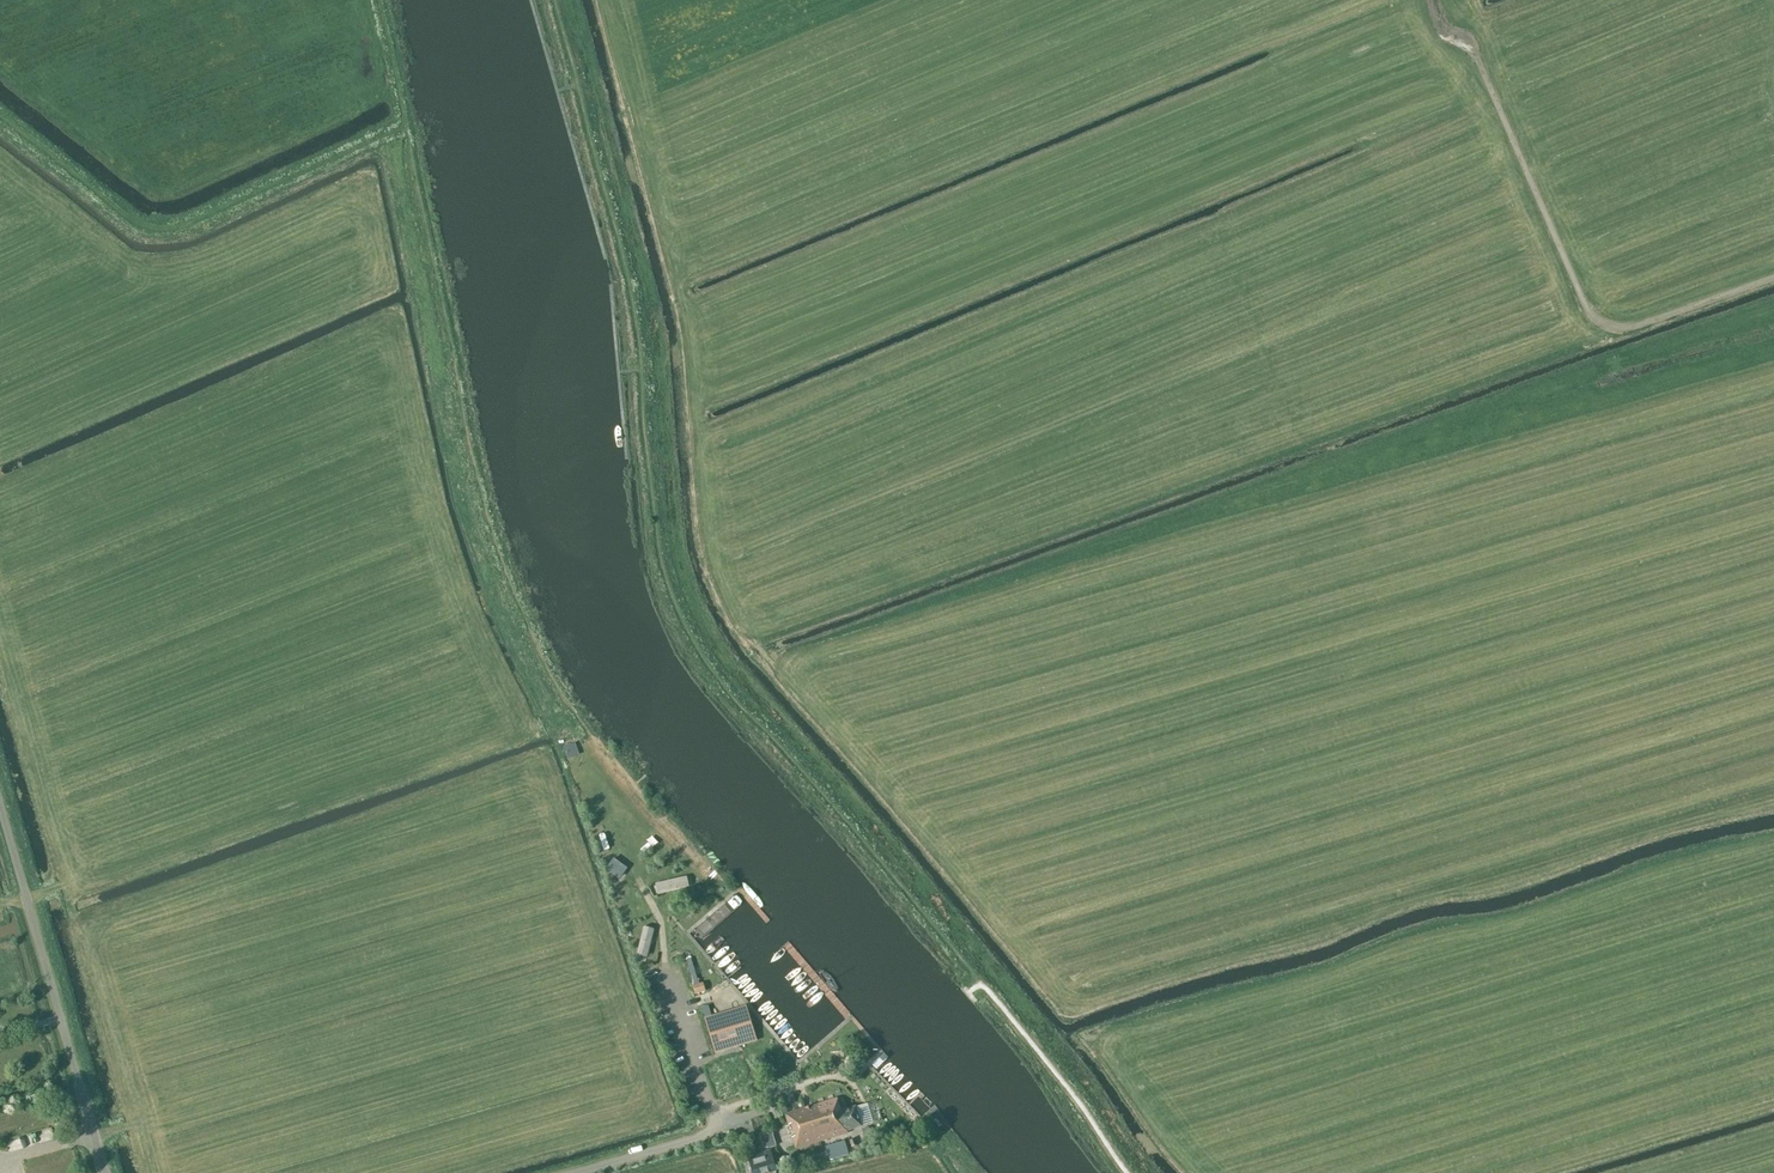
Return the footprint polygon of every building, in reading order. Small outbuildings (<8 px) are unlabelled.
[(563,746),(567,758),(580,755),(576,742),(563,746)] [(656,830),(644,841),(648,845),(659,834),(656,830)] [(663,844),(656,847),(661,859),(669,856),(663,844)] [(704,991),(702,985),(695,987),(697,993),(704,991)] [(699,1004),(712,999),(709,990),(696,995),(699,1004)] [(747,1006),(704,1019),(715,1053),(758,1040),(747,1006)] [(840,1112),(837,1099),(785,1114),(795,1149),(846,1135),(846,1132),(861,1127),(855,1108),(840,1112)] [(774,1131),(761,1133),(764,1149),(777,1147),(774,1131)] [(845,1141),(826,1147),(830,1160),(849,1155),(845,1141)] [(762,1154),(752,1157),(753,1162),(749,1163),(752,1172),(767,1172),(775,1171),(771,1157),(763,1159),(762,1154)]
